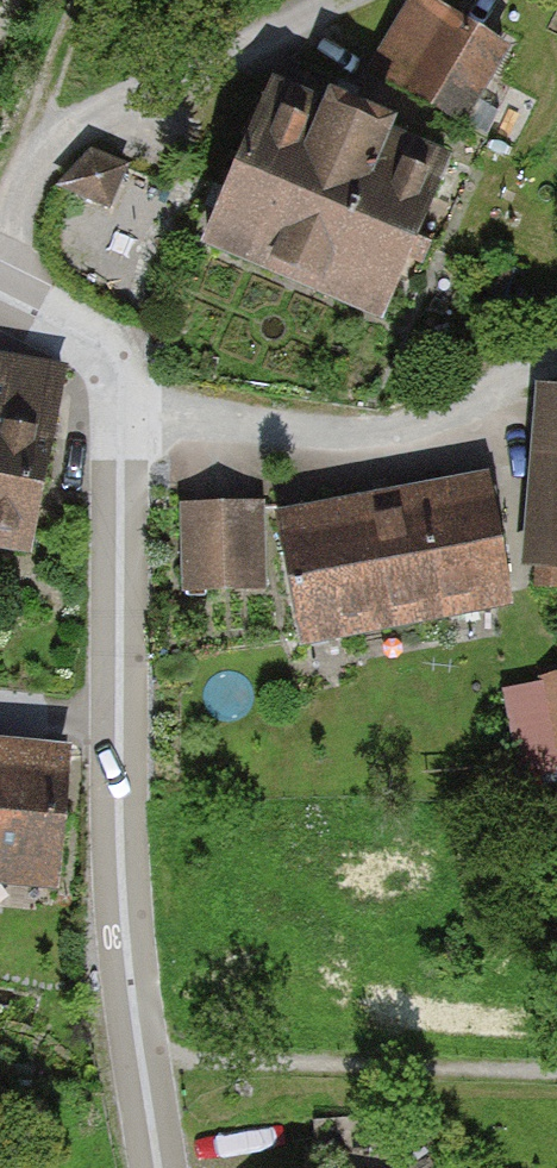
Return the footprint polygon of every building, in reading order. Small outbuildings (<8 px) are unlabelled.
[(25,0),(0,0),(0,70),(25,0)] [(482,129),(530,48),(448,0),(429,0),(386,73),(482,129)] [(272,80),(205,233),(381,309),(449,155),(391,130),(398,115),(328,85),(321,101),(272,80)] [(57,186),(109,206),(128,162),(91,149),(57,186)] [(0,354),(0,546),(26,551),(63,367),(0,354)] [(544,579),(556,580),(556,427),(544,579)] [(296,510),(314,636),(535,605),(517,479),(296,510)] [(276,494),(185,498),(189,593),(280,589),(276,494)] [(0,738),(0,884),(83,889),(93,745),(0,738)]
